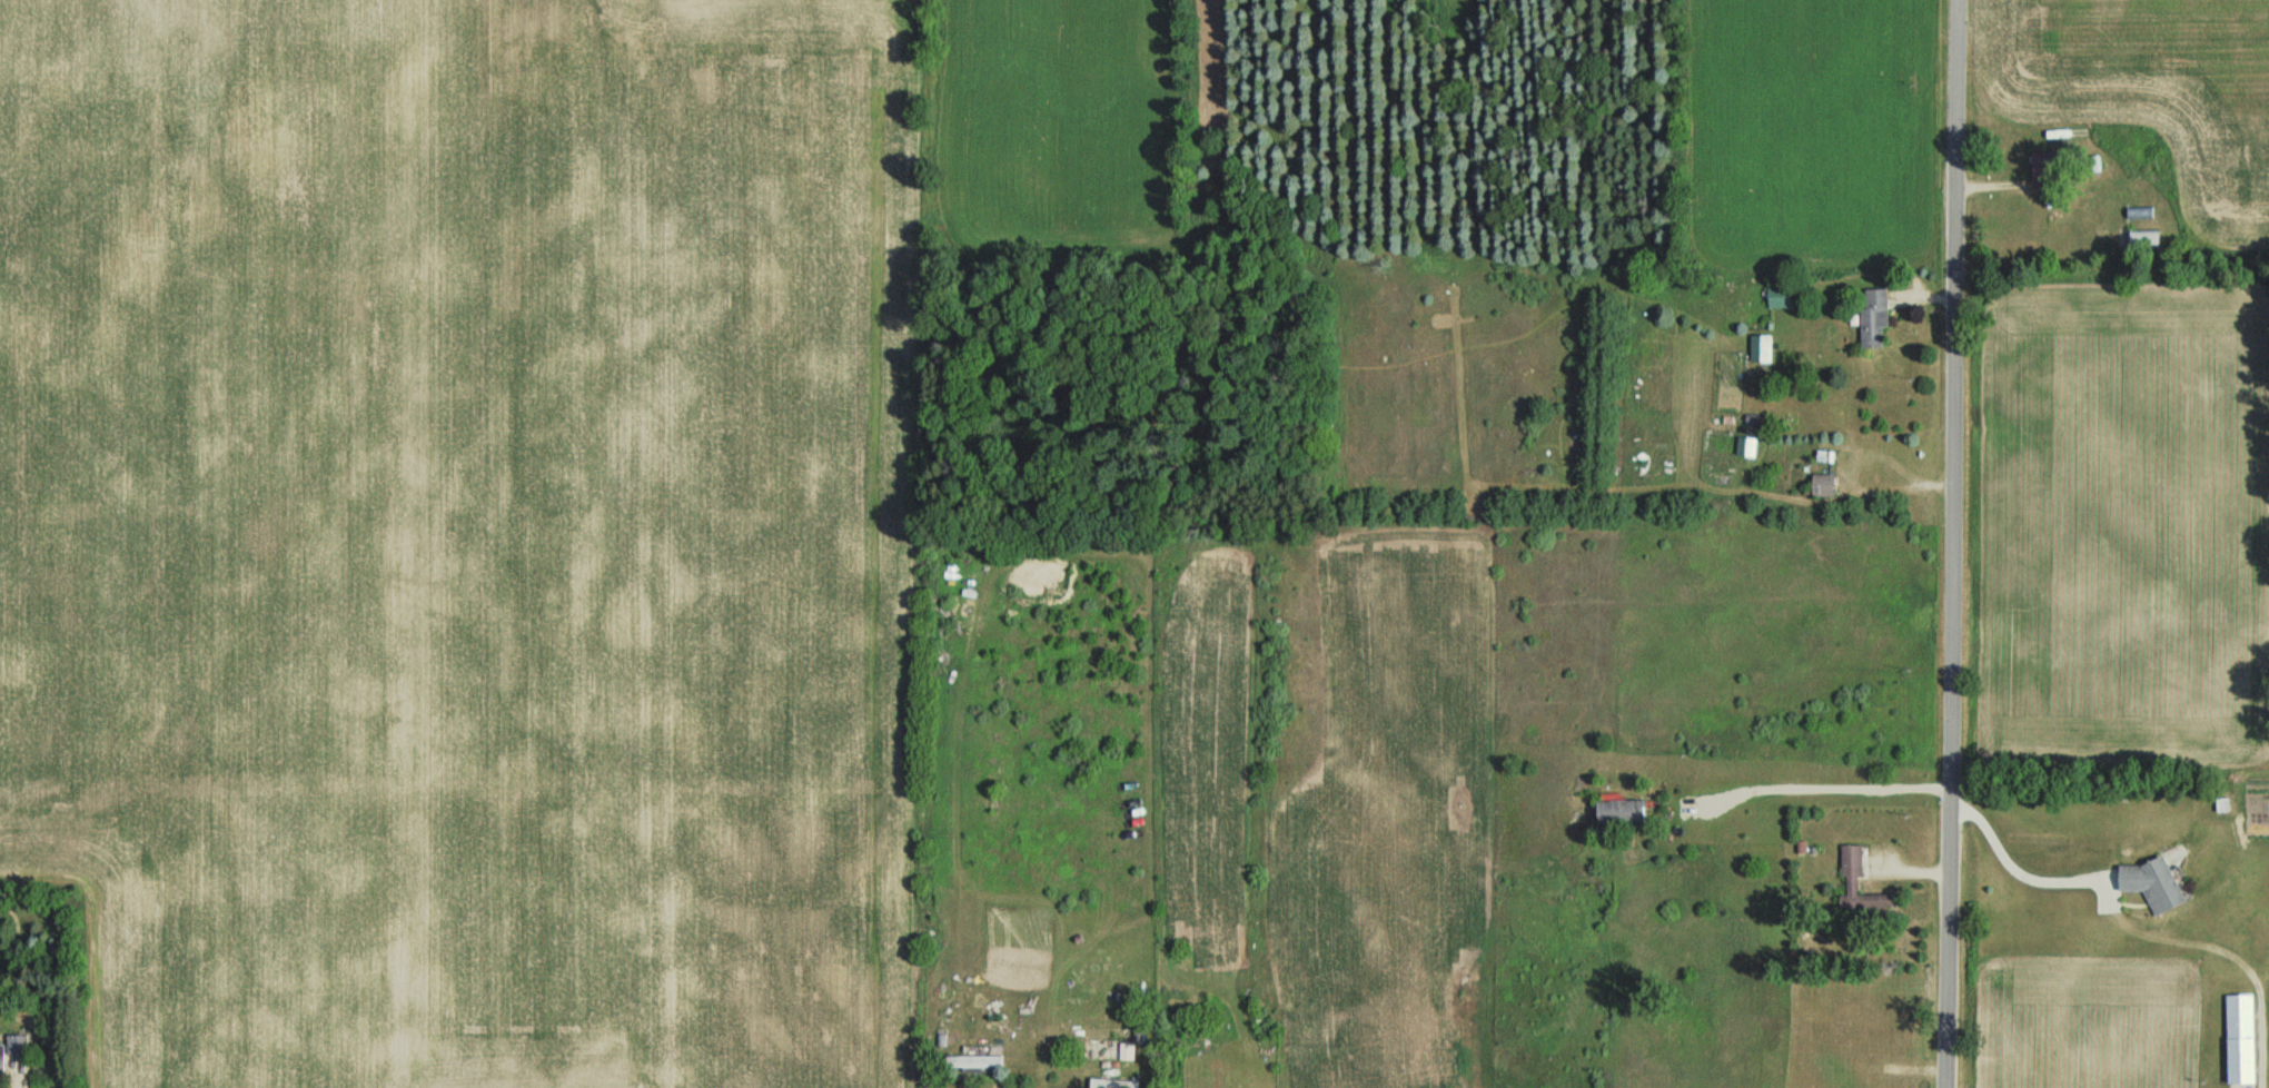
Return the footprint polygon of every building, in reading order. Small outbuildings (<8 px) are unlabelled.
[(2051,154),(2030,153),(2030,186),(2051,186),(2051,154)] [(2152,209),(2126,209),(2126,220),(2152,220),(2152,209)] [(2158,231),(2118,231),(2118,247),(2158,247),(2158,231)] [(1886,329),(1886,290),(1860,290),(1860,349),(1880,349),(1880,329),(1886,329)] [(1770,363),(1770,336),(1749,336),(1749,363),(1770,363)] [(1753,457),(1753,438),(1736,438),(1736,457),(1753,457)] [(1831,497),(1831,475),(1810,475),(1810,497),(1831,497)] [(1643,824),(1643,801),(1594,801),(1594,824),(1643,824)] [(1840,846),(1839,896),(1837,896),(1837,914),(1890,915),(1890,896),(1859,896),(1860,846),(1840,846)] [(2137,866),(2116,866),(2117,892),(2143,891),(2153,916),(2182,904),(2163,857),(2159,857),(2137,866)] [(2252,1085),(2252,995),(2225,995),(2225,1085),(2252,1085)] [(3,1079),(4,1055),(27,1056),(27,1036),(5,1036),(5,1046),(0,1046),(0,1079),(3,1079)] [(1080,1062),(1126,1062),(1126,1038),(1080,1038),(1080,1062)] [(1000,1057),(945,1057),(945,1070),(1000,1070),(1000,1057)]
